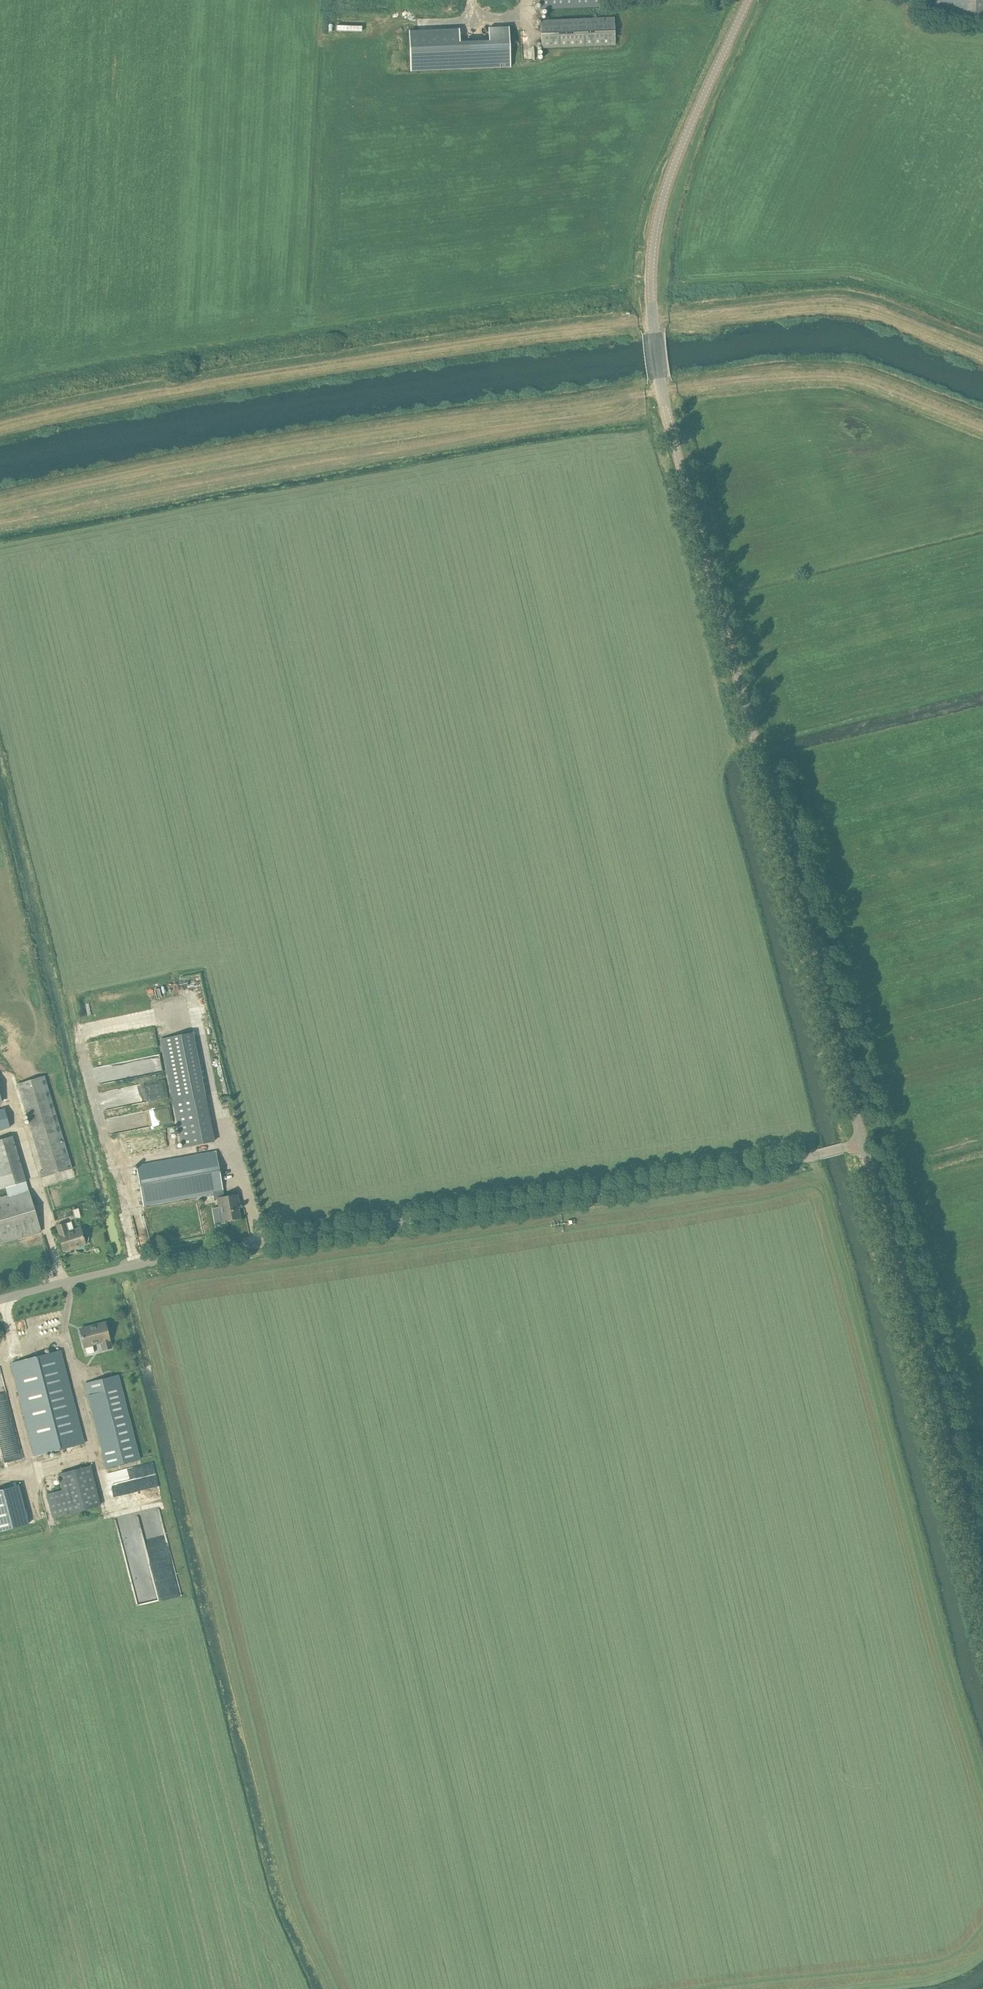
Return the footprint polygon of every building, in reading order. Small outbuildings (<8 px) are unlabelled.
[(609,0),(541,0),(541,9),(609,6),(609,0)] [(935,17),(982,19),(982,0),(936,0),(935,17)] [(614,45),(613,18),(540,21),(541,48),(614,45)] [(509,27),(488,28),(490,68),(510,67),(509,27)] [(190,1033),(160,1038),(182,1148),(213,1142),(190,1033)] [(44,1076),(17,1084),(44,1168),(39,1170),(41,1176),(72,1166),(44,1076)] [(129,1116),(132,1130),(174,1122),(171,1108),(129,1116)] [(9,1127),(4,1110),(0,1111),(0,1129),(9,1127)] [(40,1230),(12,1135),(0,1139),(0,1189),(6,1188),(8,1196),(0,1198),(0,1242),(40,1230)] [(223,1191),(215,1151),(137,1166),(144,1206),(213,1193),(223,1191)] [(214,1198),(217,1197),(219,1209),(221,1208),(223,1220),(240,1218),(237,1205),(239,1205),(237,1194),(224,1196),(223,1191),(213,1193),(214,1198)] [(84,1232),(82,1233),(80,1228),(73,1230),(71,1222),(65,1223),(57,1225),(60,1234),(58,1234),(64,1251),(85,1244),(84,1243),(87,1242),(88,1240),(88,1238),(87,1234),(86,1233),(84,1232)] [(105,1322),(80,1329),(82,1339),(84,1346),(85,1345),(87,1354),(94,1352),(92,1344),(102,1341),(104,1350),(111,1348),(107,1332),(105,1322)] [(84,1443),(60,1350),(11,1363),(35,1456),(84,1443)] [(141,1460),(119,1374),(86,1383),(107,1468),(141,1460)] [(9,1402),(3,1375),(0,1376),(0,1404),(9,1402)] [(21,1448),(17,1428),(1,1431),(7,1458),(16,1456),(15,1449),(21,1448)] [(117,1495),(160,1485),(155,1461),(111,1471),(117,1495)] [(100,1505),(90,1465),(59,1473),(63,1489),(46,1494),(52,1517),(100,1505)] [(32,1524),(24,1485),(0,1490),(0,1531),(32,1524)] [(142,1523),(119,1528),(137,1605),(181,1594),(175,1568),(154,1573),(142,1523)]
